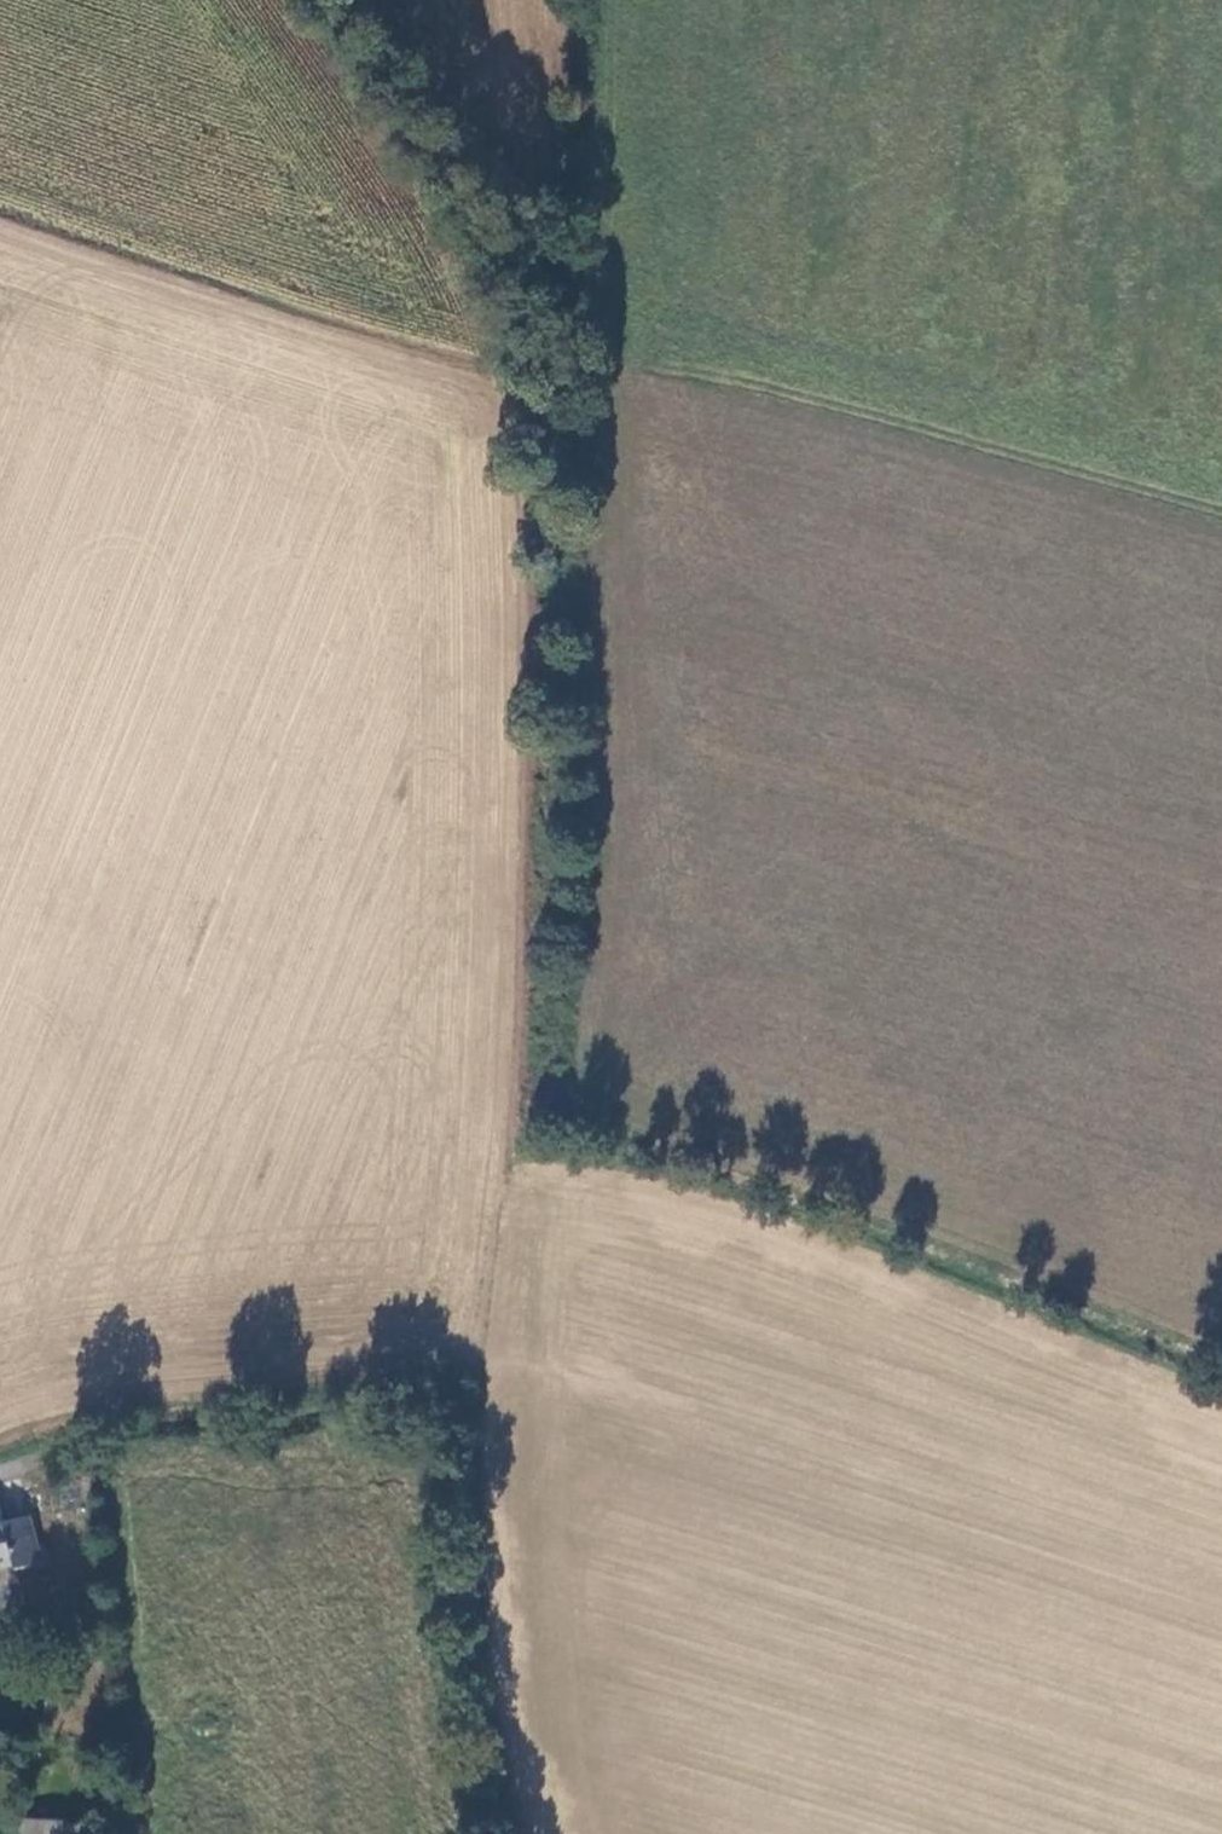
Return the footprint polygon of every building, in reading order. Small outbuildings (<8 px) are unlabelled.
[(44,1545),(35,1512),(10,1520),(2,1490),(0,1491),(0,1566),(20,1560),(22,1566),(54,1557),(50,1543),(44,1545)]
